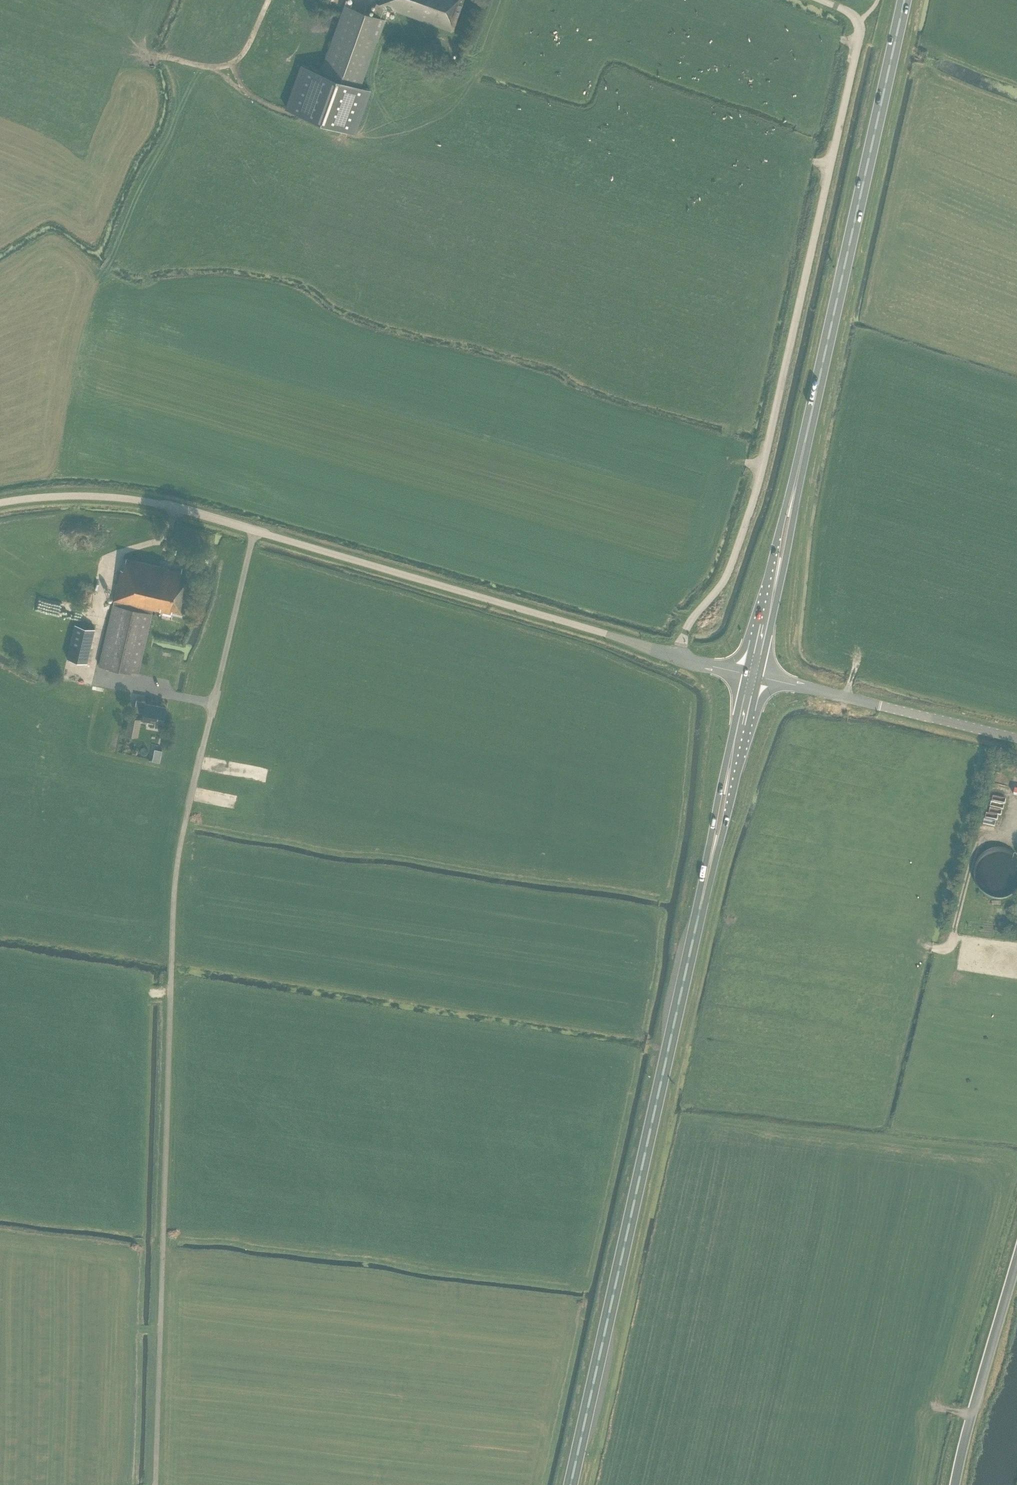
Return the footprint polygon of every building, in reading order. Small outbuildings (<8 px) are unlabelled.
[(379,2),(376,1),(372,13),(344,3),(320,70),(302,64),(286,108),(354,132),(369,88),(360,85),(377,40),(378,40),(386,18),(385,18),(386,14),(388,14),(391,8),(453,29),(463,0),(380,0),(379,2)] [(100,664),(138,673),(153,608),(182,615),(192,569),(182,567),(181,571),(168,568),(169,567),(126,558),(123,569),(121,569),(100,664)] [(95,628),(75,623),(67,658),(87,662),(95,628)] [(134,710),(143,712),(142,719),(162,723),(166,707),(145,703),(145,701),(136,699),(134,710)] [(138,736),(141,718),(128,716),(125,734),(138,736)] [(866,734),(868,727),(857,725),(857,726),(851,725),(850,731),(866,734)]
